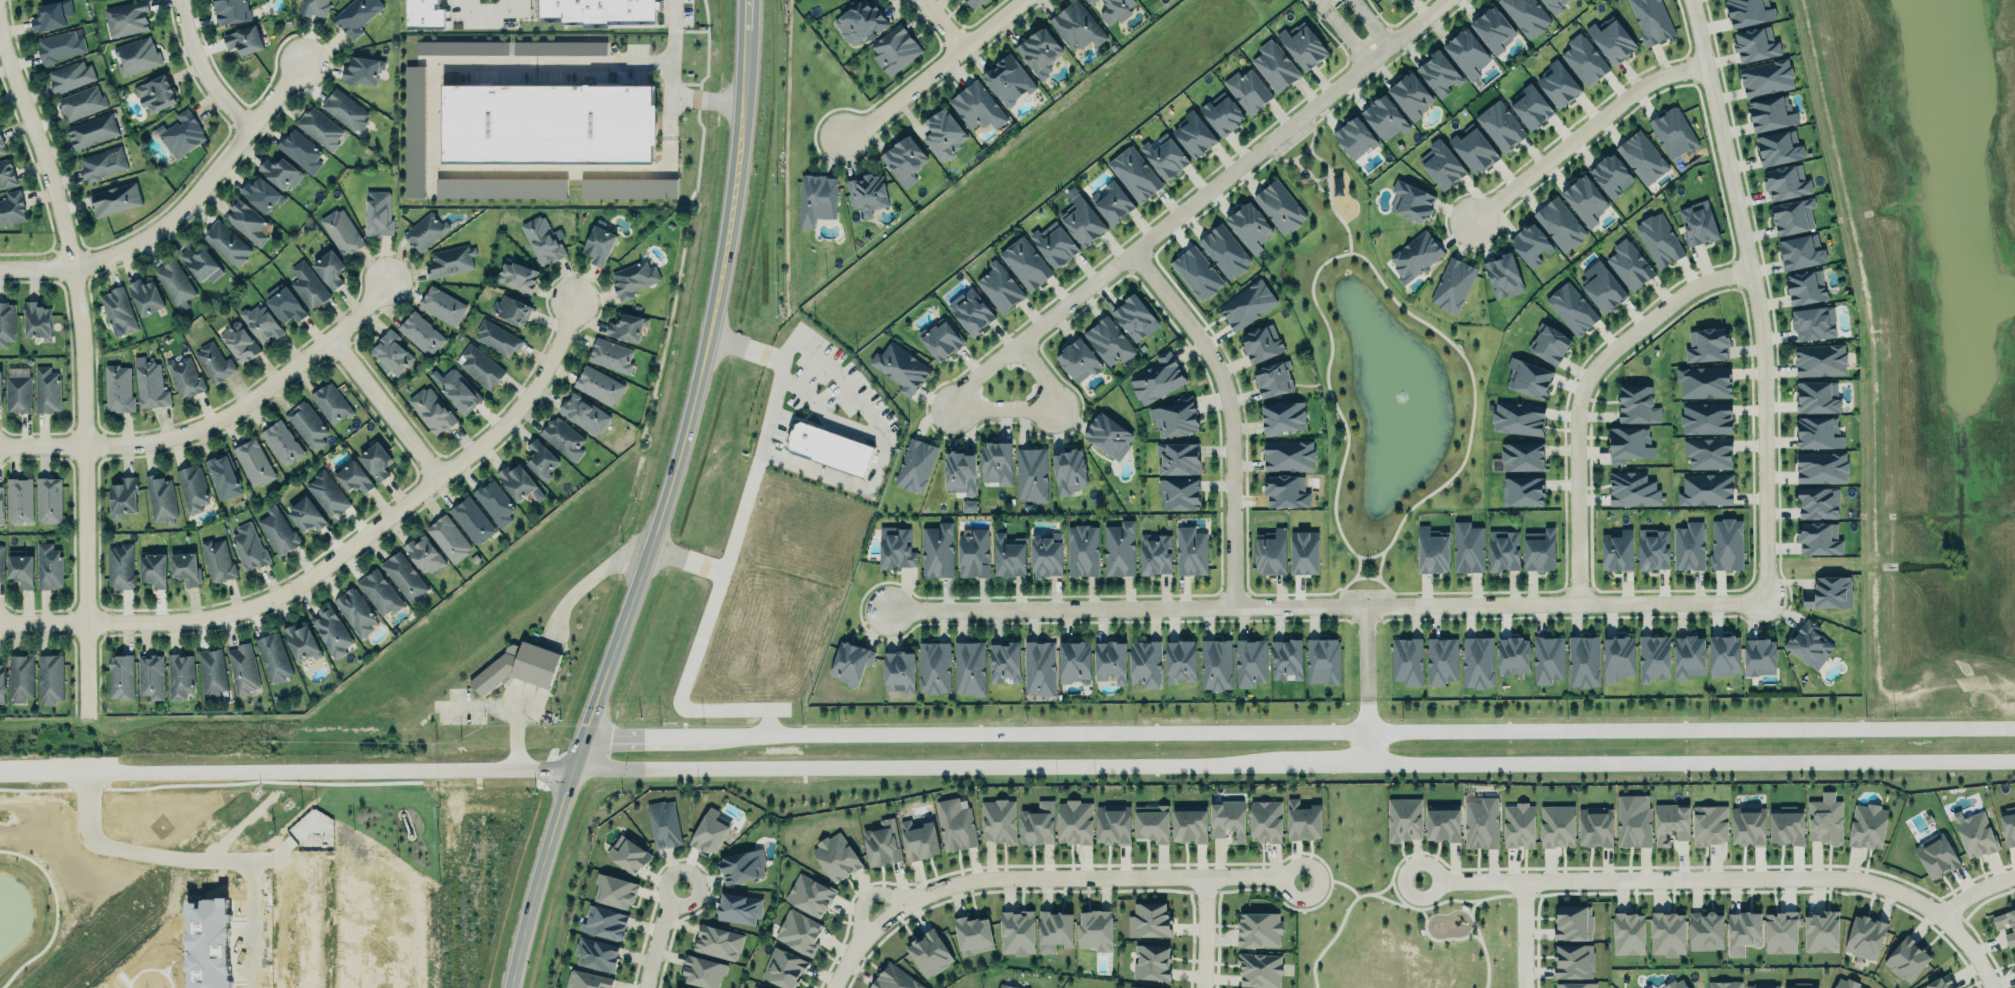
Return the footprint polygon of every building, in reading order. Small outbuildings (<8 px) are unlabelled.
[(104,7),(137,0),(146,0),(149,11),(145,12),(149,29),(110,37),(104,7)] [(213,0),(214,9),(216,9),(218,25),(251,20),(250,8),(248,9),(246,0),(215,0),(213,0)] [(297,13),(302,0),(328,0),(327,3),(329,4),(324,17),(321,16),(321,18),(312,14),(310,18),(297,13)] [(360,27),(382,8),(375,0),(352,0),(331,18),(352,42),(363,31),(360,27)] [(406,29),(406,0),(438,0),(438,8),(444,8),(444,28),(406,29)] [(537,23),(535,0),(650,0),(649,23),(537,23)] [(874,29),(877,33),(889,23),(878,9),(873,2),(869,5),(865,0),(860,0),(833,21),(841,31),(840,32),(848,42),(849,41),(853,45),(874,29)] [(986,0),(965,0),(973,10),(986,0)] [(1045,19),(1068,0),(1080,0),(1109,36),(1094,48),(1088,40),(1078,48),(1074,43),(1069,48),(1045,19)] [(1133,0),(1101,0),(1107,8),(1098,15),(1107,26),(1116,19),(1119,23),(1131,14),(1128,9),(1135,3),(1133,0)] [(1498,1),(1528,40),(1534,36),(1535,36),(1545,29),(1545,26),(1552,21),(1535,0),(1499,0),(1498,1)] [(1552,17),(1539,0),(1563,0),(1559,3),(1563,8),(1552,17)] [(1642,33),(1639,34),(1645,48),(1676,35),(1660,0),(1627,0),(1642,33)] [(1773,8),(1769,9),(1767,0),(1725,0),(1732,29),(1776,19),(1773,8)] [(30,18),(39,16),(38,13),(41,13),(40,6),(61,2),(66,26),(33,33),(30,18)] [(1496,56),(1504,49),(1503,47),(1511,41),(1510,39),(1517,34),(1494,6),(1490,9),(1489,8),(1483,13),(1484,13),(1471,23),(1472,24),(1471,25),(1496,56)] [(1585,29),(1614,67),(1634,52),(1633,50),(1638,47),(1614,15),(1606,21),(1605,19),(1597,26),(1594,22),(1585,29)] [(1440,41),(1465,22),(1492,58),(1477,69),(1481,75),(1472,82),(1440,41)] [(888,78),(922,52),(900,23),(870,45),(877,54),(873,57),(888,78)] [(223,36),(256,25),(264,49),(242,56),(238,45),(227,48),(223,36)] [(1276,35),(1285,28),(1292,37),(1306,25),(1313,34),(1315,33),(1322,43),(1321,43),(1328,53),(1324,56),(1325,57),(1305,73),(1276,35)] [(1739,63),(1782,55),(1779,41),(1773,42),(1770,26),(1733,33),(1739,63)] [(1041,81),(1049,75),(1048,73),(1051,69),(1048,65),(1056,60),(1056,58),(1065,51),(1045,28),(1042,30),(1041,28),(1029,37),(1029,38),(1024,42),(1023,41),(1015,48),(1041,81)] [(43,65),(56,62),(55,59),(85,50),(80,29),(74,31),(74,30),(69,31),(68,29),(38,38),(40,45),(37,46),(42,62),(43,65)] [(1580,33),(1567,43),(1571,47),(1561,55),(1586,88),(1610,70),(1585,36),(1583,37),(1580,33)] [(158,51),(163,64),(121,77),(117,64),(122,62),(120,55),(115,56),(112,47),(150,35),(156,52),(158,51)] [(1278,94),(1297,79),(1298,80),(1302,76),(1275,42),(1274,43),(1271,39),(1259,48),(1262,53),(1252,61),(1278,94)] [(508,42),(415,41),(415,55),(508,55),(508,42)] [(606,41),(514,42),(514,55),(606,55),(606,41)] [(1438,49),(1430,55),(1432,58),(1427,62),(1427,61),(1417,69),(1440,99),(1450,91),(1447,87),(1454,81),(1458,85),(1463,80),(1438,49)] [(980,76),(996,96),(998,94),(1002,99),(1000,101),(1005,107),(1007,107),(1010,107),(1013,106),(1015,104),(1016,101),(1015,100),(1026,91),(1029,94),(1037,87),(1009,52),(980,76)] [(342,65),(340,82),(376,86),(378,69),(384,69),(385,60),(350,56),(349,66),(342,65)] [(1536,81),(1559,110),(1563,106),(1564,108),(1579,95),(1578,94),(1583,91),(1556,58),(1548,65),(1553,72),(1546,78),(1543,75),(1536,81)] [(1746,98),(1794,88),(1792,78),(1794,78),(1792,65),(1790,65),(1788,58),(1740,69),(1746,98)] [(47,72),(51,82),(49,82),(54,94),(96,78),(90,63),(85,65),(82,59),(47,72)] [(405,198),(424,197),(423,66),(404,66),(405,198)] [(1236,72),(1223,82),(1248,116),(1273,98),(1251,68),(1239,77),(1236,72)] [(167,72),(164,73),(163,70),(150,76),(152,79),(134,87),(143,108),(147,106),(150,113),(154,112),(154,113),(177,103),(176,100),(177,98),(175,94),(177,94),(175,90),(173,91),(172,89),(175,87),(173,84),(172,85),(167,72)] [(1388,91),(1399,82),(1398,80),(1406,74),(1407,75),(1411,72),(1434,101),(1427,106),(1429,107),(1420,114),(1422,116),(1413,123),(1388,91)] [(976,78),(948,101),(971,130),(978,124),(982,128),(990,122),(996,129),(1008,119),(976,78)] [(1521,89),(1525,95),(1511,106),(1531,132),(1536,128),(1537,129),(1542,125),(1541,123),(1555,113),(1531,81),(1521,89)] [(55,100),(63,123),(105,107),(97,84),(55,100)] [(442,85),(652,85),(652,161),(443,161),(442,85)] [(1196,107),(1220,137),(1246,116),(1222,86),(1196,107)] [(370,115),(335,87),(320,106),(355,134),(370,115)] [(1749,103),(1787,94),(1789,103),(1791,103),(1792,110),(1786,111),(1787,115),(1797,112),(1800,123),(1756,133),(1756,132),(1754,133),(1749,109),(1750,109),(1749,103)] [(1361,113),(1374,102),(1373,101),(1379,97),(1380,98),(1385,95),(1411,128),(1403,134),(1400,129),(1384,142),(1361,113)] [(1497,96),(1527,133),(1501,153),(1472,116),(1497,96)] [(1648,122),(1671,160),(1688,149),(1688,150),(1691,149),(1695,146),(1698,144),(1699,143),(1678,107),(1675,109),(1674,106),(1665,112),(1666,114),(1659,119),(1657,116),(1648,122)] [(174,160),(206,140),(187,107),(173,115),(177,122),(158,134),(174,160)] [(295,123),(308,108),(310,110),(313,107),(316,109),(343,131),(335,140),(338,143),(331,152),(295,123)] [(968,137),(945,107),(941,111),(939,109),(921,123),(929,133),(922,138),(941,163),(946,159),(947,161),(951,160),(954,157),(956,154),(954,152),(961,147),(959,144),(968,137)] [(1183,115),(1187,120),(1172,132),(1194,160),(1218,141),(1191,108),(1183,115)] [(1329,130),(1357,111),(1378,142),(1371,147),(1369,144),(1361,149),(1366,156),(1354,165),(1329,130)] [(118,137),(112,113),(66,124),(72,149),(118,137)] [(1499,157),(1476,127),(1460,139),(1455,134),(1447,141),(1475,176),(1499,157)] [(322,152),(290,129),(275,148),(312,175),(321,164),(316,159),(322,152)] [(1639,129),(1615,148),(1646,187),(1670,168),(1639,129)] [(1756,137),(1788,131),(1795,129),(1799,146),(1803,145),(1806,156),(1803,157),(1804,158),(1771,167),(1766,165),(1762,165),(1761,161),(1756,137)] [(1190,163),(1167,133),(1159,140),(1162,144),(1155,150),(1148,141),(1139,148),(1166,183),(1171,179),(1172,180),(1183,172),(1181,170),(1190,163)] [(928,160),(921,166),(921,168),(915,173),(912,173),(917,179),(906,188),(880,156),(905,135),(907,137),(909,136),(928,160)] [(1467,173),(1443,192),(1418,160),(1431,149),(1428,146),(1439,137),(1467,173)] [(127,168),(100,176),(101,179),(85,184),(83,175),(84,174),(79,158),(120,145),(127,168)] [(1140,205),(1164,186),(1132,145),(1107,164),(1140,205)] [(1634,180),(1622,190),(1623,191),(1612,200),(1588,171),(1607,156),(1609,158),(1614,154),(1634,180)] [(3,185),(3,188),(17,184),(16,181),(12,168),(11,168),(11,167),(12,166),(9,159),(6,160),(5,158),(0,160),(0,186),(3,185)] [(257,169),(266,158),(273,164),(276,161),(278,163),(282,158),(303,174),(292,187),(289,184),(284,191),(257,169)] [(1803,179),(1801,165),(1763,170),(1768,200),(1812,194),(1810,179),(1803,179)] [(889,206),(871,209),(872,218),(860,220),(858,208),(852,209),(847,180),(859,178),(858,175),(872,173),(873,176),(882,174),(889,206)] [(801,175),(804,175),(804,174),(826,175),(826,177),(837,177),(835,218),(833,218),(833,219),(815,218),(814,229),(799,228),(801,175)] [(1252,195),(1276,175),(1308,215),(1302,220),(1303,221),(1292,230),(1291,228),(1283,234),(1252,195)] [(1579,177),(1576,180),(1577,181),(1563,192),(1564,193),(1562,195),(1590,229),(1598,223),(1595,218),(1603,212),(1602,211),(1609,205),(1585,175),(1581,178),(1579,177)] [(239,192),(267,214),(277,202),(281,205),(286,198),(259,176),(251,185),(247,182),(239,192)] [(566,177),(435,179),(435,199),(566,197),(566,177)] [(580,198),(676,199),(676,179),(581,178),(580,198)] [(1397,178),(1391,191),(1396,194),(1389,210),(1402,216),(1403,217),(1412,221),(1413,220),(1422,225),(1425,219),(1428,221),(1433,209),(1431,208),(1437,197),(1397,178)] [(1113,180),(1104,187),(1108,193),(1093,205),(1111,227),(1111,226),(1112,227),(1122,220),(1120,218),(1135,207),(1113,180)] [(142,206),(136,182),(88,194),(94,218),(142,206)] [(25,219),(0,226),(0,200),(7,198),(5,193),(20,189),(24,205),(23,205),(24,211),(23,211),(25,219)] [(368,191),(388,191),(390,194),(390,219),(393,219),(393,235),(365,235),(365,216),(367,216),(367,210),(366,210),(366,199),(368,199),(368,191)] [(1071,199),(1079,193),(1108,230),(1088,246),(1084,249),(1060,217),(1067,212),(1066,210),(1074,204),(1071,199)] [(236,196),(267,222),(260,230),(268,237),(259,248),(223,217),(230,209),(227,206),(236,196)] [(1532,214),(1563,254),(1587,235),(1556,196),(1532,214)] [(1772,206),(1814,197),(1816,208),(1811,209),(1815,228),(1809,229),(1809,231),(1781,237),(1780,236),(1778,236),(1776,225),(1773,223),(1773,221),(1773,220),(1773,218),(1774,217),(1772,206)] [(1260,245),(1268,238),(1267,237),(1275,231),(1250,199),(1246,202),(1245,201),(1225,216),(1255,255),(1263,248),(1260,245)] [(1679,210),(1683,208),(1687,208),(1692,204),(1707,199),(1711,214),(1720,239),(1712,243),(1709,243),(1708,241),(1697,245),(1688,247),(1684,235),(1686,234),(1684,228),(1688,226),(1685,219),(1682,220),(1679,210)] [(364,245),(340,207),(319,220),(343,258),(364,245)] [(447,232),(432,211),(401,234),(416,254),(447,232)] [(1639,221),(1640,223),(1633,227),(1659,271),(1686,255),(1661,211),(1653,216),(1652,214),(1639,221)] [(539,216),(520,225),(541,266),(551,260),(552,262),(567,255),(560,242),(557,243),(544,217),(540,219),(539,216)] [(217,219),(207,230),(209,233),(204,238),(237,268),(247,258),(245,256),(251,250),(217,219)] [(602,268),(617,235),(605,230),(608,224),(596,219),(581,252),(591,257),(589,262),(602,268)] [(1055,270),(1080,251),(1055,220),(1039,234),(1035,229),(1028,236),(1055,270)] [(1196,240),(1216,224),(1220,221),(1252,260),(1247,264),(1250,268),(1237,278),(1236,275),(1229,281),(1196,240)] [(1508,240),(1527,225),(1529,228),(1534,224),(1553,249),(1547,254),(1544,250),(1537,256),(1542,261),(1531,270),(1508,240)] [(1444,255),(1426,230),(1386,259),(1404,284),(1444,255)] [(1777,242),(1778,248),(1780,248),(1783,259),(1781,259),(1783,272),(1826,262),(1826,260),(1827,260),(1825,249),(1821,250),(1817,233),(1777,242)] [(1054,274),(1023,235),(999,254),(1030,293),(1054,274)] [(1631,293),(1655,275),(1625,237),(1611,247),(1615,252),(1605,260),(1631,293)] [(428,279),(473,268),(470,256),(476,254),(475,247),(469,248),(467,243),(430,253),(432,260),(428,261),(429,266),(425,267),(428,279)] [(1191,243),(1222,283),(1198,302),(1167,262),(1191,243)] [(187,248),(178,255),(200,282),(219,267),(205,250),(198,255),(197,253),(193,256),(187,248)] [(337,274),(346,267),(331,249),(311,265),(332,291),(343,282),(337,274)] [(1484,263),(1486,270),(1484,271),(1486,277),(1488,276),(1495,299),(1506,296),(1507,296),(1525,290),(1511,251),(1500,255),(1500,258),(1495,259),(1494,258),(1489,261),(1484,263)] [(1476,267),(1447,257),(1430,305),(1459,315),(1476,267)] [(1002,315),(1025,296),(996,258),(989,264),(993,269),(977,282),(1002,315)] [(153,270),(163,264),(164,265),(174,259),(196,293),(185,300),(188,306),(179,311),(153,270)] [(331,296),(303,259),(290,268),(297,278),(290,284),(309,310),(315,305),(317,307),(331,296)] [(1604,315),(1628,295),(1598,260),(1590,267),(1596,274),(1581,288),(1604,315)] [(610,273),(615,284),(613,285),(617,297),(618,296),(620,302),(633,297),(631,291),(660,280),(655,266),(649,268),(646,261),(640,263),(639,262),(610,273)] [(538,271),(513,262),(511,266),(504,263),(501,271),(499,271),(497,274),(496,277),(496,281),(531,294),(533,289),(536,282),(536,281),(537,277),(536,276),(538,271)] [(1787,275),(1790,304),(1827,297),(1821,269),(1787,275)] [(1260,276),(1218,307),(1235,331),(1278,301),(1260,276)] [(139,278),(132,281),(133,282),(128,285),(142,317),(165,307),(153,280),(142,285),(139,278)] [(1600,318),(1566,281),(1544,301),(1577,338),(1600,318)] [(122,285),(137,329),(115,336),(111,324),(109,325),(99,296),(111,292),(110,289),(122,285)] [(265,302),(287,285),(302,304),(301,305),(308,314),(297,323),(293,317),(289,320),(289,321),(284,325),(280,321),(265,302)] [(418,306),(430,285),(467,306),(455,327),(418,306)] [(995,317),(981,329),(983,331),(973,339),(946,305),(962,292),(963,294),(972,288),(995,317)] [(1135,341),(1145,332),(1142,328),(1153,319),(1157,325),(1160,323),(1134,290),(1129,292),(1124,298),(1125,299),(1120,303),(1116,305),(1111,311),(1135,341)] [(531,305),(499,294),(492,315),(524,326),(531,305)] [(50,307),(38,307),(38,301),(23,302),(23,338),(42,337),(42,342),(50,342),(50,307)] [(0,302),(0,348),(6,348),(6,342),(15,342),(14,302),(0,302)] [(238,313),(244,309),(247,309),(249,311),(256,306),(259,310),(264,306),(284,332),(279,337),(274,340),(271,336),(268,338),(269,340),(263,345),(238,313)] [(1793,313),(1833,307),(1837,337),(1797,342),(1793,313)] [(445,339),(413,310),(397,329),(429,357),(445,339)] [(619,312),(617,321),(608,319),(605,334),(639,341),(642,324),(647,325),(649,317),(644,316),(644,315),(623,310),(622,312),(619,312)] [(1109,365),(1119,357),(1122,361),(1136,351),(1107,312),(1097,318),(1099,320),(1084,332),(1109,365)] [(919,339),(940,364),(965,343),(944,318),(919,339)] [(524,340),(483,319),(472,339),(508,358),(512,351),(517,353),(524,340)] [(259,353),(240,321),(220,333),(238,365),(259,353)] [(1541,321),(1536,330),(1539,332),(1535,339),(1533,338),(1527,349),(1531,351),(1531,352),(1557,367),(1558,365),(1565,352),(1567,353),(1568,350),(1572,341),(1566,337),(1565,336),(1541,321)] [(1247,329),(1248,330),(1241,333),(1245,342),(1243,343),(1251,361),(1254,360),(1256,361),(1286,348),(1281,337),(1279,337),(1272,322),(1266,324),(1266,323),(1259,326),(1258,324),(1247,329)] [(1729,360),(1728,336),(1725,337),(1724,328),(1688,330),(1689,348),(1684,348),(1685,362),(1729,360)] [(390,329),(371,351),(372,352),(371,353),(397,376),(407,365),(411,363),(413,360),(414,357),(396,341),(399,337),(390,329)] [(1077,382),(1091,371),(1092,372),(1103,364),(1079,335),(1071,341),(1070,340),(1061,347),(1063,349),(1055,355),(1077,382)] [(628,363),(633,350),(596,337),(587,361),(629,375),(633,364),(628,363)] [(211,339),(198,347),(199,350),(194,353),(213,385),(232,374),(231,373),(237,370),(229,357),(224,360),(211,339)] [(892,340),(882,353),(877,350),(870,360),(902,383),(898,389),(909,396),(912,392),(914,392),(927,375),(931,368),(892,340)] [(455,364),(489,391),(505,372),(471,344),(455,364)] [(1796,346),(1844,344),(1845,352),(1847,352),(1847,365),(1845,365),(1846,376),(1797,378),(1796,346)] [(1169,348),(1156,355),(1159,361),(1129,377),(1133,384),(1133,387),(1138,397),(1140,396),(1144,403),(1186,379),(1184,375),(1169,348)] [(134,356),(144,355),(145,361),(154,360),(154,364),(160,363),(163,391),(169,390),(171,404),(165,405),(165,406),(140,409),(134,356)] [(164,362),(180,399),(188,395),(189,397),(195,395),(206,389),(201,376),(198,378),(189,356),(188,357),(186,356),(182,358),(181,360),(174,363),(172,359),(164,362)] [(1554,372),(1509,356),(1506,367),(1514,370),(1508,389),(1544,401),(1554,372)] [(1254,366),(1256,375),(1255,376),(1256,380),(1258,380),(1262,396),(1294,388),(1291,377),(1290,377),(1288,367),(1291,367),(1289,358),(1284,359),(1283,358),(1254,366)] [(585,362),(626,384),(615,403),(613,402),(611,405),(595,396),(594,398),(591,396),(593,394),(573,384),(578,374),(579,375),(584,366),(583,366),(585,362)] [(59,370),(60,408),(52,408),(53,411),(35,412),(34,365),(50,364),(50,371),(59,370)] [(106,365),(119,364),(119,367),(130,367),(131,397),(134,396),(134,411),(132,412),(132,413),(113,413),(112,412),(109,412),(107,410),(106,365)] [(1681,398),(1731,397),(1731,367),(1676,368),(1676,381),(1680,381),(1681,398)] [(430,374),(433,378),(436,379),(442,388),(441,390),(448,398),(449,397),(453,400),(451,401),(464,416),(483,399),(455,368),(451,368),(442,376),(435,369),(430,374)] [(6,375),(30,375),(31,411),(14,411),(14,410),(6,410),(6,375)] [(1797,383),(1837,382),(1838,399),(1841,399),(1842,410),(1840,410),(1840,412),(1833,413),(1806,413),(1797,413),(1797,407),(1797,383)] [(310,396),(332,425),(345,415),(348,419),(355,414),(331,383),(324,388),(323,387),(319,391),(318,390),(310,396)] [(423,388),(408,400),(435,436),(445,429),(446,431),(458,421),(450,410),(448,412),(444,408),(445,407),(429,387),(425,390),(423,388)] [(1660,422),(1651,422),(1651,423),(1619,424),(1618,397),(1620,397),(1620,387),(1652,387),(1652,396),(1653,398),(1653,407),(1660,407),(1660,422)] [(557,409),(565,398),(567,400),(574,390),(611,415),(600,431),(598,430),(595,435),(557,409)] [(1192,393),(1193,399),(1194,399),(1197,411),(1196,412),(1198,422),(1197,422),(1198,429),(1187,431),(1187,432),(1175,434),(1175,433),(1166,435),(1160,436),(1158,428),(1157,429),(1155,418),(1150,419),(1147,406),(1173,401),(1173,398),(1178,398),(1177,396),(1192,393)] [(1259,400),(1302,397),(1304,427),(1278,429),(1279,434),(1262,435),(1259,400)] [(303,400),(293,408),(293,409),(285,415),(314,451),(324,443),(321,438),(327,433),(324,429),(326,427),(306,403),(305,404),(303,400)] [(1497,400),(1546,406),(1542,436),(1493,430),(1494,423),(1492,423),(1493,409),(1496,409),(1497,400)] [(1683,403),(1732,403),(1732,434),(1683,433),(1683,426),(1680,426),(1681,412),(1683,412),(1683,403)] [(1131,444),(1119,461),(1083,435),(1090,425),(1089,424),(1099,409),(1134,434),(1128,442),(1131,444)] [(557,414),(554,417),(551,417),(548,420),(548,422),(547,422),(539,432),(575,462),(585,450),(579,445),(586,438),(557,414)] [(1798,418),(1837,418),(1837,426),(1839,426),(1839,433),(1839,436),(1844,436),(1844,447),(1834,448),(1820,448),(1799,449),(1798,448),(1798,443),(1798,434),(1798,418)] [(303,456),(281,419),(260,432),(282,468),(303,456)] [(795,420),(783,453),(863,482),(873,449),(795,420)] [(1649,428),(1610,428),(1610,434),(1609,434),(1610,464),(1625,464),(1625,459),(1656,459),(1656,446),(1651,446),(1650,436),(1649,436),(1649,428)] [(911,434),(940,444),(923,492),(915,489),(914,491),(903,487),(904,485),(895,482),(911,434)] [(526,463),(542,481),(560,463),(536,438),(524,449),(532,457),(526,463)] [(1265,439),(1265,470),(1315,470),(1315,461),(1316,460),(1316,446),(1314,446),(1314,439),(1300,438),(1299,440),(1265,439)] [(232,450),(244,443),(245,444),(255,439),(277,478),(259,488),(257,484),(253,487),(232,450)] [(1011,440),(1012,483),(998,483),(998,479),(982,480),(981,444),(987,443),(986,440),(993,439),(993,440),(999,440),(1005,439),(1011,440)] [(1731,469),(1731,439),(1683,439),(1683,457),(1689,456),(1690,470),(1731,469)] [(359,458),(378,443),(393,462),(385,469),(389,475),(384,480),(379,483),(359,458)] [(1157,475),(1199,474),(1199,443),(1157,444),(1157,475)] [(1544,471),(1543,444),(1501,444),(1501,471),(1544,471)] [(1070,493),(1059,495),(1052,451),(1071,448),(1070,446),(1077,445),(1077,447),(1082,446),(1088,484),(1079,485),(1080,488),(1069,490),(1070,493)] [(1016,447),(1047,446),(1048,501),(1036,501),(1036,499),(1026,499),(1026,496),(1017,496),(1016,447)] [(964,450),(976,450),(977,494),(964,495),(964,491),(954,491),(953,488),(945,488),(945,473),(943,473),(943,462),(944,462),(944,449),(952,449),(958,448),(964,450)] [(1795,451),(1846,450),(1846,459),(1848,459),(1848,473),(1845,473),(1846,482),(1795,483),(1795,451)] [(205,461),(227,452),(235,469),(233,471),(235,475),(237,474),(240,484),(239,485),(242,493),(223,501),(220,499),(205,461)] [(333,475),(348,493),(357,486),(363,494),(374,486),(353,459),(333,475)] [(496,472),(504,465),(508,470),(519,461),(537,484),(537,485),(545,495),(538,500),(530,490),(524,495),(524,496),(521,499),(519,499),(518,500),(496,472)] [(175,470),(186,515),(202,511),(200,505),(209,503),(199,464),(175,470)] [(313,475),(322,468),(351,505),(342,511),(343,512),(336,517),(335,516),(331,518),(306,486),(316,478),(313,475)] [(1610,471),(1646,471),(1646,480),(1656,480),(1656,489),(1661,489),(1661,505),(1610,505),(1610,471)] [(1684,474),(1733,473),(1733,482),(1732,482),(1732,504),(1678,505),(1678,491),(1684,491),(1684,474)] [(175,518),(171,480),(162,481),(161,474),(145,476),(150,521),(175,518)] [(1311,505),(1267,505),(1267,492),(1265,492),(1265,479),(1269,479),(1269,474),(1305,474),(1305,491),(1311,491),(1311,505)] [(6,476),(32,476),(32,519),(24,519),(19,523),(7,523),(6,476)] [(120,477),(134,476),(135,477),(137,477),(138,492),(135,493),(136,513),(120,514),(120,519),(112,520),(110,484),(121,484),(120,477)] [(1199,476),(1199,480),(1200,480),(1199,497),(1200,497),(1200,502),(1199,502),(1199,506),(1163,508),(1163,500),(1162,500),(1162,499),(1161,499),(1161,489),(1158,489),(1158,478),(1166,477),(1199,476)] [(1543,477),(1502,479),(1503,506),(1544,505),(1543,477)] [(61,523),(61,478),(36,478),(36,523),(61,523)] [(512,520),(508,515),(515,509),(491,479),(472,494),(500,529),(512,520)] [(1840,519),(1801,519),(1800,502),(1798,502),(1798,489),(1839,488),(1840,519)] [(449,508),(457,502),(458,503),(466,497),(465,496),(469,493),(497,530),(480,542),(478,540),(475,543),(449,508)] [(301,534),(313,526),(316,531),(327,524),(308,496),(286,510),(301,534)] [(975,501),(962,501),(962,512),(975,512),(975,501)] [(279,557),(257,522),(270,514),(266,509),(274,504),(292,532),(294,530),(302,542),(299,544),(299,545),(279,557)] [(426,527),(437,519),(437,517),(446,511),(472,545),(468,549),(470,551),(454,563),(426,527)] [(1135,518),(1135,573),(1106,574),(1106,523),(1121,523),(1121,518),(1135,518)] [(1742,570),(1742,519),(1710,520),(1711,570),(1742,570)] [(922,526),(940,526),(940,520),(953,520),(953,576),(922,576),(922,526)] [(1455,570),(1458,570),(1471,570),(1485,570),(1484,526),(1482,526),(1471,526),(1471,520),(1454,520),(1455,570)] [(271,562),(257,569),(256,567),(245,572),(232,543),(234,542),(231,537),(239,533),(236,528),(250,521),(256,534),(255,534),(256,537),(258,536),(260,538),(257,539),(262,550),(265,549),(271,562)] [(1688,521),(1688,526),(1674,526),(1674,568),(1682,568),(1684,569),(1687,569),(1688,568),(1690,568),(1690,566),(1693,566),(1693,567),(1704,567),(1704,527),(1703,527),(1703,521),(1688,521)] [(1067,524),(1076,524),(1077,522),(1088,522),(1089,524),(1098,524),(1098,547),(1099,574),(1093,573),(1086,574),(1069,575),(1067,524)] [(1801,555),(1844,555),(1843,540),(1837,540),(1837,523),(1802,523),(1802,530),(1798,530),(1798,544),(1801,544),(1801,555)] [(1419,524),(1430,524),(1430,529),(1440,529),(1441,530),(1449,530),(1450,570),(1432,570),(1432,572),(1419,572),(1419,524)] [(1177,525),(1177,574),(1190,574),(1190,572),(1206,572),(1207,531),(1195,531),(1195,525),(1177,525)] [(1286,571),(1287,525),(1275,525),(1275,536),(1257,536),(1257,571),(1286,571)] [(1525,569),(1524,531),(1546,531),(1546,525),(1555,525),(1556,569),(1525,569)] [(963,527),(988,526),(989,575),(977,575),(977,573),(975,573),(975,574),(959,575),(958,533),(963,533),(963,527)] [(916,567),(916,552),(910,552),(910,527),(879,527),(879,568),(916,567)] [(1633,571),(1631,529),(1620,529),(1620,534),(1601,535),(1602,571),(1633,571)] [(1669,570),(1669,530),(1639,529),(1638,570),(1669,570)] [(995,530),(1005,530),(1005,541),(1015,541),(1015,536),(1025,536),(1025,573),(1015,573),(1015,574),(1001,574),(1001,572),(995,572),(995,530)] [(1292,572),(1291,530),(1319,530),(1319,571),(1292,572)] [(1490,570),(1490,530),(1520,530),(1521,569),(1507,569),(1507,567),(1503,567),(1503,570),(1490,570)] [(1062,573),(1062,531),(1052,531),(1052,536),(1039,536),(1039,534),(1032,535),(1032,572),(1035,572),(1035,574),(1051,574),(1051,573),(1062,573)] [(424,532),(447,562),(442,566),(438,566),(431,571),(428,568),(423,572),(403,545),(412,538),(415,543),(420,539),(418,537),(424,532)] [(1172,574),(1171,534),(1140,535),(1140,575),(1172,574)] [(235,577),(225,537),(200,543),(210,584),(235,577)] [(37,542),(52,542),(52,548),(60,548),(60,554),(62,554),(62,586),(51,586),(51,588),(37,588),(37,542)] [(108,547),(121,548),(121,544),(132,544),(132,573),(135,573),(135,588),(132,588),(132,590),(114,590),(114,587),(109,587),(108,547)] [(400,548),(380,563),(410,602),(429,587),(400,548)] [(7,553),(32,553),(32,588),(19,588),(19,578),(14,578),(14,575),(7,575),(7,553)] [(170,554),(171,580),(183,579),(184,588),(198,587),(196,553),(170,554)] [(166,589),(166,555),(146,555),(146,558),(140,558),(140,575),(141,575),(141,583),(152,584),(152,585),(153,585),(153,590),(166,589)] [(356,580),(376,564),(405,603),(393,612),(390,608),(382,615),(356,580)] [(1802,594),(1802,608),(1852,607),(1851,576),(1814,577),(1814,594),(1802,594)] [(376,618),(370,622),(373,628),(361,637),(333,599),(352,585),(354,587),(355,586),(374,612),(372,613),(376,618)] [(318,609),(329,602),(353,641),(344,646),(347,651),(334,659),(333,657),(332,658),(329,654),(331,653),(310,618),(320,613),(318,609)] [(1834,647),(1815,631),(1819,628),(1806,618),(1784,646),(1815,671),(1834,647)] [(281,629),(295,662),(312,655),(314,659),(321,656),(307,624),(293,630),(291,625),(281,629)] [(255,639),(277,630),(293,672),(286,675),(287,679),(275,684),(274,680),(270,681),(255,639)] [(1602,633),(1603,684),(1614,683),(1614,677),(1633,677),(1632,632),(1602,633)] [(1710,634),(1716,633),(1718,634),(1720,634),(1728,634),(1731,634),(1731,632),(1735,633),(1735,635),(1741,635),(1741,671),(1733,671),(1732,673),(1722,673),(1721,676),(1710,676),(1710,634)] [(1566,634),(1567,687),(1599,686),(1597,633),(1566,634)] [(1646,633),(1639,633),(1640,676),(1641,677),(1641,683),(1650,683),(1650,676),(1670,676),(1670,633),(1646,633)] [(1676,635),(1675,678),(1688,678),(1688,672),(1705,672),(1705,658),(1706,658),(1707,646),(1705,646),(1705,635),(1697,635),(1697,633),(1687,633),(1687,635),(1676,635)] [(1463,686),(1463,636),(1494,635),(1494,639),(1492,642),(1493,659),(1494,662),(1494,685),(1487,685),(1487,687),(1473,688),(1473,686),(1463,686)] [(1499,635),(1522,635),(1522,637),(1528,637),(1529,645),(1530,645),(1530,657),(1529,657),(1529,672),(1512,672),(1512,674),(1499,674),(1499,635)] [(1745,638),(1752,637),(1757,637),(1757,636),(1764,635),(1767,635),(1770,635),(1770,639),(1776,639),(1775,646),(1777,646),(1777,658),(1776,658),(1776,673),(1759,673),(1759,675),(1754,674),(1746,676),(1745,638)] [(1164,637),(1165,684),(1175,683),(1175,681),(1195,681),(1194,636),(1164,637)] [(1234,636),(1235,688),(1253,688),(1253,681),(1265,681),(1264,636),(1234,636)] [(1533,636),(1539,636),(1543,636),(1563,636),(1564,679),(1552,679),(1551,684),(1534,685),(1533,636)] [(1125,637),(1125,685),(1113,685),(1113,673),(1106,673),(1106,680),(1095,680),(1095,638),(1125,637)] [(1129,638),(1130,683),(1143,683),(1143,689),(1160,689),(1159,637),(1129,638)] [(1202,638),(1231,637),(1232,687),(1224,687),(1224,689),(1211,689),(1211,687),(1202,687),(1202,638)] [(1060,640),(1060,681),(1071,681),(1071,679),(1081,679),(1081,681),(1091,681),(1090,640),(1085,640),(1085,638),(1074,638),(1074,640),(1060,640)] [(1422,686),(1422,638),(1391,639),(1392,680),(1404,680),(1404,686),(1422,686)] [(1428,638),(1457,638),(1458,680),(1447,681),(1446,686),(1429,686),(1429,682),(1427,680),(1428,662),(1428,638)] [(857,688),(866,662),(871,663),(876,649),(847,639),(847,641),(841,639),(830,672),(839,675),(838,678),(846,681),(845,684),(857,688)] [(990,642),(990,680),(1003,680),(1003,674),(1012,674),(1012,681),(1020,681),(1020,675),(1020,674),(1020,639),(1010,639),(1010,641),(990,642)] [(1056,694),(1056,639),(1025,639),(1025,692),(1037,691),(1037,694),(1056,694)] [(1306,639),(1306,684),(1340,684),(1340,639),(1306,639)] [(237,643),(249,640),(259,686),(248,688),(249,692),(237,695),(227,650),(238,647),(237,643)] [(955,640),(985,640),(986,695),(973,695),(973,692),(963,692),(963,691),(955,691),(955,640)] [(1301,681),(1302,640),(1271,640),(1271,680),(1285,680),(1285,674),(1294,674),(1294,680),(1301,681)] [(949,642),(918,643),(919,693),(950,693),(949,642)] [(559,656),(540,650),(519,643),(468,683),(481,699),(497,686),(508,676),(547,690),(559,656)] [(197,650),(221,647),(227,688),(220,690),(221,695),(208,697),(207,692),(204,692),(197,650)] [(914,695),(914,652),(884,651),(883,690),(904,691),(904,695),(914,695)] [(39,653),(63,653),(63,698),(55,699),(55,704),(43,704),(43,698),(39,699),(39,653)] [(138,653),(163,653),(163,698),(151,698),(151,694),(138,694),(138,653)] [(185,700),(185,693),(193,693),(192,654),(167,655),(168,701),(185,700)] [(9,655),(9,701),(33,701),(33,655),(9,655)] [(133,699),(132,655),(108,656),(109,700),(133,699)] [(1841,801),(1834,801),(1834,791),(1821,791),(1821,801),(1807,801),(1808,844),(1842,843),(1841,801)] [(1498,796),(1499,847),(1485,847),(1486,846),(1480,846),(1480,845),(1477,845),(1477,847),(1469,847),(1469,846),(1465,846),(1465,801),(1468,801),(1468,800),(1482,800),(1482,795),(1496,795),(1496,796),(1498,796)] [(1650,847),(1650,795),(1616,795),(1617,847),(1650,847)] [(935,800),(946,849),(959,847),(959,848),(978,844),(970,806),(961,808),(959,796),(935,800)] [(1386,797),(1387,843),(1400,842),(1400,838),(1421,838),(1420,796),(1386,797)] [(1288,797),(1289,838),(1292,838),(1295,837),(1306,836),(1307,837),(1310,837),(1314,837),(1314,835),(1321,835),(1321,803),(1311,803),(1311,806),(1299,806),(1299,797),(1288,797)] [(1020,809),(1020,842),(1027,842),(1027,844),(1036,844),(1036,842),(1055,842),(1054,798),(1039,798),(1039,810),(1030,810),(1030,809),(1020,809)] [(1058,801),(1066,801),(1066,798),(1080,798),(1080,801),(1093,801),(1093,834),(1092,835),(1092,843),(1079,843),(1079,841),(1067,842),(1068,841),(1059,841),(1059,835),(1059,834),(1058,801)] [(1211,799),(1245,799),(1245,832),(1245,841),(1240,841),(1232,842),(1231,834),(1235,834),(1235,827),(1231,828),(1231,825),(1224,826),(1225,835),(1218,834),(1211,836),(1211,799)] [(1251,800),(1264,799),(1282,799),(1282,816),(1282,841),(1275,841),(1269,841),(1269,839),(1258,840),(1258,838),(1251,839),(1251,800)] [(673,800),(646,805),(655,850),(682,845),(673,800)] [(1014,800),(980,801),(982,844),(1016,843),(1014,800)] [(1889,808),(1881,807),(1881,804),(1869,802),(1868,805),(1856,803),(1853,819),(1852,819),(1850,836),(1849,844),(1861,846),(1862,844),(1866,844),(1866,846),(1873,847),(1874,845),(1882,847),(1889,808)] [(1654,804),(1655,847),(1672,847),(1672,841),(1689,840),(1689,803),(1654,804)] [(1692,804),(1725,803),(1727,843),(1692,847),(1692,804)] [(710,804),(688,842),(701,849),(702,847),(707,850),(709,848),(715,851),(732,822),(718,814),(720,810),(710,804)] [(1173,805),(1174,838),(1176,839),(1176,840),(1189,840),(1189,837),(1194,837),(1194,841),(1207,841),(1207,808),(1206,808),(1206,804),(1173,805)] [(1535,848),(1534,804),(1503,804),(1504,848),(1535,848)] [(1766,845),(1765,806),(1760,806),(1760,804),(1740,804),(1740,806),(1732,806),(1733,842),(1739,842),(1740,844),(1747,844),(1747,841),(1753,841),(1753,845),(1766,845)] [(1130,844),(1129,805),(1096,805),(1096,845),(1130,844)] [(1426,805),(1459,805),(1460,842),(1446,843),(1445,839),(1426,839),(1426,805)] [(1134,806),(1134,840),(1154,840),(1154,845),(1168,844),(1168,806),(1134,806)] [(1540,806),(1540,848),(1575,847),(1574,806),(1540,806)] [(1578,806),(1587,806),(1588,809),(1612,809),(1613,845),(1579,845),(1578,806)] [(1803,807),(1778,807),(1778,812),(1769,812),(1770,845),(1804,844),(1803,807)] [(1997,811),(2014,807),(2014,842),(2004,844),(1997,811)] [(1951,814),(1968,860),(1998,849),(1984,810),(1962,818),(1959,811),(1951,814)] [(862,829),(870,865),(903,859),(894,815),(879,818),(880,826),(862,829)] [(899,820),(910,817),(911,823),(933,819),(940,850),(933,852),(933,854),(926,856),(925,855),(921,856),(921,857),(908,860),(899,820)] [(812,849),(818,845),(816,842),(827,834),(829,837),(839,830),(848,844),(849,843),(863,864),(853,871),(852,870),(847,872),(848,873),(843,877),(842,876),(835,881),(812,849)] [(622,832),(613,846),(612,846),(607,853),(635,873),(640,865),(644,865),(652,854),(622,832)] [(1960,866),(1944,834),(1914,849),(1930,881),(1960,866)] [(761,847),(765,864),(762,865),(764,874),(725,884),(723,877),(724,877),(722,868),(720,868),(718,859),(723,858),(723,856),(761,847)] [(799,871),(785,898),(819,917),(823,910),(825,911),(827,906),(826,905),(828,901),(830,902),(837,889),(824,882),(823,884),(799,871)] [(722,890),(763,896),(761,905),(762,905),(760,916),(755,915),(754,923),(717,917),(722,890)] [(228,915),(226,913),(226,901),(187,901),(186,948),(193,949),(199,955),(187,954),(187,969),(196,970),(206,959),(206,970),(212,976),(212,987),(227,987),(228,915)] [(590,902),(587,913),(589,914),(586,922),(582,921),(580,928),(619,939),(620,937),(624,938),(626,929),(624,928),(628,913),(590,902)] [(1169,937),(1170,903),(1134,903),(1133,916),(1128,916),(1127,936),(1169,937)] [(1553,939),(1591,938),(1591,932),(1593,931),(1593,914),(1590,914),(1590,905),(1587,905),(1587,904),(1557,904),(1557,916),(1556,916),(1556,920),(1557,920),(1557,932),(1554,932),(1554,934),(1553,934),(1553,939)] [(790,906),(789,909),(789,907),(774,936),(813,955),(819,943),(815,940),(814,938),(822,924),(820,923),(821,923),(790,906)] [(1992,914),(2014,906),(2014,942),(2007,945),(2003,933),(2012,930),(2010,923),(1996,928),(1992,914)] [(1001,909),(1001,935),(1002,935),(1002,952),(1014,952),(1014,955),(1027,955),(1027,952),(1035,952),(1035,908),(1021,908),(1021,911),(1014,911),(1014,909),(1001,909)] [(1080,909),(1090,909),(1090,908),(1100,908),(1100,909),(1111,909),(1112,950),(1096,951),(1096,946),(1078,947),(1078,922),(1080,922),(1080,909)] [(1689,911),(1690,949),(1714,949),(1714,948),(1724,947),(1723,915),(1724,913),(1717,913),(1716,911),(1715,910),(1713,909),(1711,909),(1709,910),(1708,911),(1707,913),(1704,913),(1703,910),(1689,911)] [(1643,952),(1613,953),(1613,911),(1620,910),(1624,910),(1625,911),(1629,910),(1637,910),(1637,913),(1643,912),(1643,952)] [(1652,910),(1658,910),(1665,910),(1665,912),(1667,912),(1670,912),(1670,911),(1676,911),(1677,913),(1680,913),(1685,913),(1685,917),(1685,953),(1678,953),(1677,955),(1671,955),(1664,956),(1664,953),(1652,953),(1652,936),(1652,910)] [(1838,911),(1823,911),(1822,915),(1804,915),(1803,952),(1837,952),(1838,911)] [(1038,954),(1054,954),(1054,946),(1072,946),(1072,912),(1038,912),(1038,954)] [(1761,912),(1727,913),(1728,957),(1743,957),(1743,946),(1762,946),(1761,912)] [(1764,913),(1765,954),(1798,953),(1797,912),(1764,913)] [(1280,913),(1238,913),(1238,948),(1279,947),(1279,933),(1281,933),(1280,913)] [(1856,913),(1844,949),(1851,951),(1851,953),(1870,959),(1870,957),(1876,959),(1888,921),(1882,919),(1877,918),(1876,919),(1871,918),(1871,915),(1867,913),(1864,913),(1863,915),(1856,913)] [(954,917),(967,914),(968,918),(975,917),(975,918),(988,916),(994,948),(973,952),(973,954),(962,956),(961,949),(960,948),(955,923),(954,917)] [(738,961),(743,933),(698,925),(693,952),(738,961)] [(933,926),(954,959),(949,962),(950,963),(933,974),(932,973),(926,977),(906,946),(912,942),(911,940),(917,936),(918,938),(924,934),(923,933),(933,926)] [(580,935),(619,944),(616,955),(619,956),(615,972),(576,963),(578,955),(573,953),(576,941),(578,942),(580,935)] [(1882,963),(1908,985),(1931,957),(1905,935),(1882,963)] [(1555,943),(1588,942),(1589,976),(1553,977),(1553,968),(1556,967),(1555,943)] [(795,982),(792,987),(790,987),(761,975),(774,945),(809,960),(804,972),(800,971),(798,975),(800,976),(797,983),(795,982)] [(1170,980),(1170,946),(1135,945),(1134,979),(1170,980)] [(721,973),(717,987),(714,987),(686,980),(688,973),(683,971),(685,961),(684,961),(686,951),(728,963),(725,974),(721,973)] [(1281,955),(1239,953),(1238,987),(1262,987),(1280,987),(1281,955)] [(868,986),(871,987),(924,987),(925,986),(888,959),(868,986)] [(569,969),(565,987),(611,987),(613,978),(569,969)] [(1954,984),(1956,987),(1919,987),(1948,972),(1954,984)] [(1683,977),(1690,987),(1665,987),(1664,986),(1674,979),(1676,982),(1683,977)] [(1859,985),(1866,987),(1834,987),(1839,977),(1847,980),(1848,977),(1860,982),(1859,985)] [(1706,987),(1741,987),(1741,980),(1727,980),(1721,979),(1716,980),(1706,981),(1706,987)]
